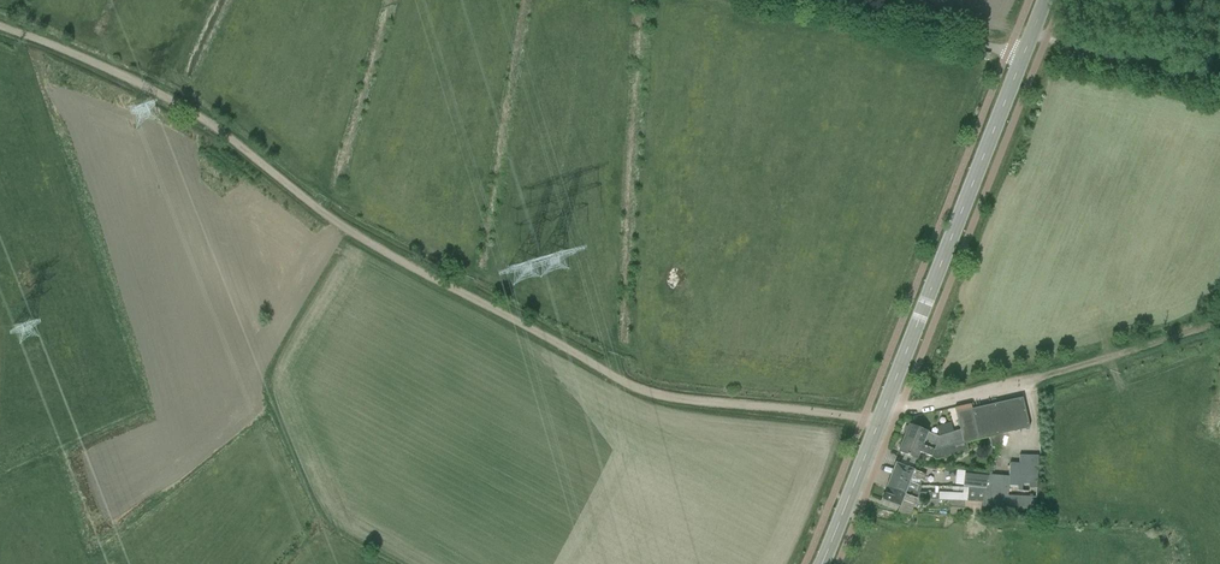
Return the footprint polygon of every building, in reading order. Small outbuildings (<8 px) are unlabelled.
[(981,59),(988,61),(990,54),(983,52),(981,59)] [(1022,397),(956,412),(963,443),(966,443),(1029,428),(1022,397)] [(905,433),(903,438),(934,450),(963,443),(956,412),(960,431),(938,436),(909,425),(908,426),(907,426),(904,432),(905,433)] [(934,450),(903,438),(901,443),(900,443),(897,449),(899,450),(898,451),(915,459),(918,452),(936,459),(968,451),(966,443),(963,443),(934,450)] [(1019,455),(1017,491),(1022,491),(1022,484),(1029,484),(1029,487),(1036,488),(1036,484),(1038,456),(1019,455)] [(895,463),(890,475),(908,482),(909,482),(919,486),(921,481),(923,481),(925,475),(907,468),(895,463)] [(956,470),(954,485),(963,485),(963,486),(980,489),(986,489),(983,502),(980,513),(1035,514),(1036,497),(1032,497),(1032,495),(1029,495),(1029,497),(1007,496),(1009,477),(989,475),(989,474),(964,471),(956,470)] [(890,475),(886,487),(916,499),(921,499),(921,498),(931,499),(938,500),(938,499),(938,494),(938,493),(929,493),(919,492),(907,488),(909,482),(890,475)] [(916,499),(886,487),(881,499),(899,506),(896,511),(910,513),(913,505),(918,507),(921,499),(916,499)] [(938,499),(938,500),(949,500),(983,502),(986,489),(980,489),(968,488),(967,493),(938,493),(938,494),(938,499)] [(949,515),(963,516),(964,508),(949,507),(949,515)]
